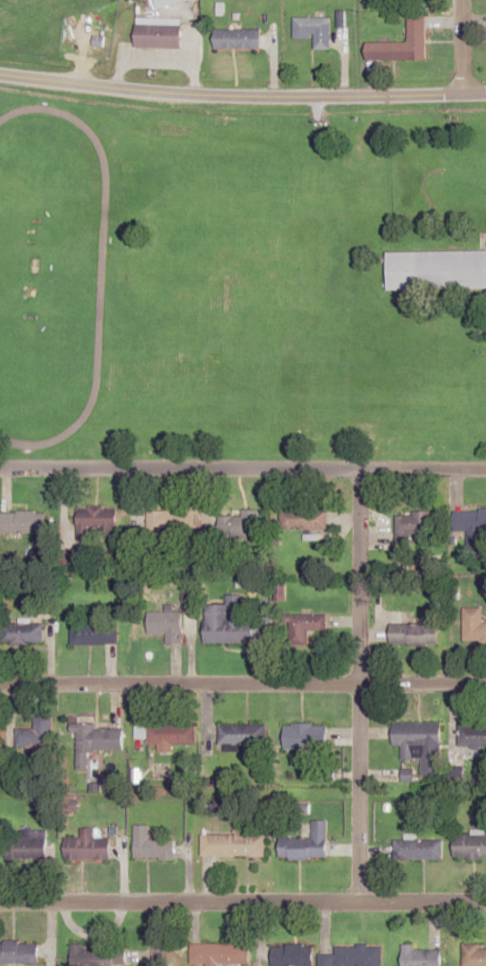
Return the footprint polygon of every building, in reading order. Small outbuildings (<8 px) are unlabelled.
[(367,60),(427,60),(427,15),(409,15),(409,43),(367,43),(367,60)] [(331,17),(293,17),(293,38),(315,38),(315,49),(331,49),(331,17)] [(182,19),(137,19),(137,48),(182,48),(182,19)] [(215,49),(261,49),(261,30),(215,30),(215,49)] [(387,251),(388,289),(485,288),(485,250),(387,251)] [(118,506),(77,506),(77,535),(118,535),(118,506)] [(281,529),(326,529),(326,508),(281,508),(281,529)] [(221,541),(258,540),(258,509),(242,509),(242,514),(220,515),(221,541)] [(481,549),(480,527),(485,527),(485,510),(453,510),(454,531),(467,531),(467,549),(481,549)] [(2,511),(2,533),(46,533),(46,511),(2,511)] [(434,512),(397,512),(397,536),(434,536),(434,512)] [(227,604),(206,604),(206,643),(254,643),(254,620),(245,620),(245,595),(227,595),(227,604)] [(463,608),(463,649),(483,649),(483,608),(463,608)] [(184,612),(148,612),(148,633),(167,633),(167,643),(184,643),(184,612)] [(326,630),(326,614),(282,614),(282,624),(290,624),(290,645),(309,645),(309,630),(326,630)] [(5,645),(43,645),(43,624),(5,624),(5,645)] [(71,645),(118,645),(118,624),(71,624),(71,645)] [(439,645),(439,624),(390,624),(390,645),(439,645)] [(52,715),(35,715),(35,728),(16,728),(16,749),(52,749),(52,715)] [(414,745),(441,745),(441,722),(392,722),(392,746),(402,746),(402,758),(414,758),(414,745)] [(95,729),(95,723),(71,723),(71,732),(77,732),(77,770),(89,770),(89,751),(124,750),(123,728),(95,729)] [(219,724),(218,746),(264,746),(265,725),(219,724)] [(285,751),(329,751),(329,724),(285,724),(285,751)] [(485,747),(485,724),(459,724),(459,747),(485,747)] [(197,725),(147,725),(147,744),(197,744),(197,725)] [(312,837),(280,837),(280,859),(327,859),(327,820),(312,820),(312,837)] [(149,825),(134,825),(135,859),(175,859),(175,839),(150,839),(149,825)] [(236,835),(202,835),(202,856),(266,856),(266,835),(247,835),(247,827),(236,827),(236,835)] [(65,860),(110,860),(110,837),(98,837),(98,828),(82,828),(82,837),(65,837),(65,860)] [(46,829),(21,829),(21,838),(8,838),(8,859),(46,859),(46,829)] [(455,834),(455,858),(485,858),(485,834),(455,834)] [(444,859),(444,840),(395,840),(395,859),(444,859)] [(35,964),(35,941),(0,941),(0,964),(35,964)] [(207,964),(207,965),(249,965),(249,944),(190,943),(190,963),(207,964)] [(463,965),(485,965),(485,948),(480,948),(480,943),(463,943),(463,965)] [(313,944),(272,944),(272,965),(313,965),(313,944)] [(336,945),(336,954),(320,954),(320,965),(383,965),(383,945),(336,945)] [(72,965),(117,965),(117,948),(72,947),(72,965)] [(403,965),(442,965),(442,947),(403,947),(403,965)]
